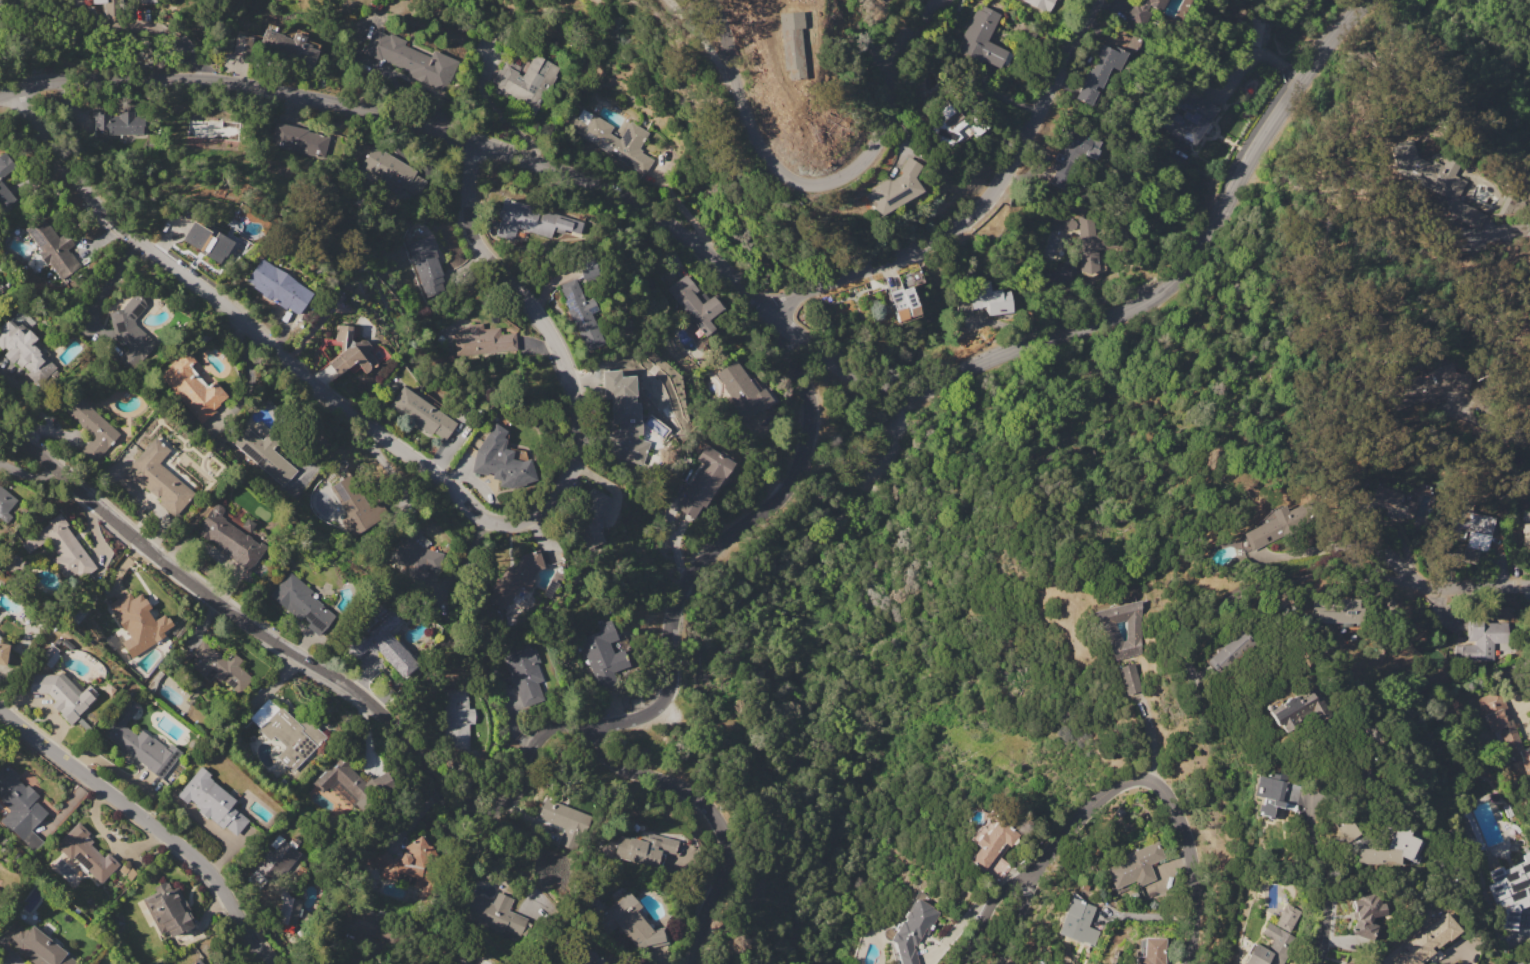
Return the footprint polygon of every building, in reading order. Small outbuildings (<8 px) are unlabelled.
[(91,3),(91,0),(116,0),(117,14),(102,14),(102,3),(91,3)] [(1048,12),(1023,0),(1054,0),(1048,12)] [(1126,17),(1136,0),(1167,0),(1160,13),(1153,9),(1144,27),(1126,17)] [(977,8),(979,9),(981,5),(1000,15),(987,41),(1014,54),(1007,67),(1001,64),(999,68),(983,60),(980,66),(958,55),(960,52),(956,50),(977,8)] [(803,78),(801,11),(776,12),(778,69),(786,68),(786,78),(803,78)] [(265,29),(292,39),(294,33),(306,37),(303,43),(311,46),(310,48),(317,51),(311,70),(294,64),(295,59),(259,46),(265,29)] [(374,29),(388,36),(389,33),(406,41),(404,45),(430,56),(433,50),(458,61),(445,91),(420,80),(423,74),(408,67),(406,70),(389,63),(391,60),(380,55),(379,58),(364,51),(374,29)] [(253,37),(251,54),(227,51),(230,34),(253,37)] [(1075,98),(1089,67),(1092,68),(1098,56),(1095,55),(1101,42),(1115,48),(1116,46),(1128,52),(1119,71),(1111,68),(1094,107),(1075,98)] [(533,117),(524,111),(528,104),(508,93),(505,98),(489,89),(506,58),(522,67),(518,74),(522,76),(535,54),(560,68),(555,76),(556,76),(533,117)] [(1193,146),(1181,139),(1180,141),(1157,126),(1169,108),(1183,117),(1186,112),(1172,102),(1182,88),(1192,94),(1194,91),(1208,100),(1207,101),(1217,108),(1193,146)] [(946,100),(956,111),(958,110),(963,116),(961,117),(966,124),(977,114),(988,127),(975,138),(972,134),(950,152),(929,127),(941,116),(935,109),(946,100)] [(569,125),(574,116),(578,118),(583,109),(592,114),(592,113),(613,126),(609,133),(620,139),(630,121),(649,132),(639,149),(643,151),(642,152),(654,160),(645,174),(573,131),(574,128),(569,125)] [(110,135),(110,129),(95,129),(95,117),(92,117),(92,112),(102,112),(102,115),(110,115),(110,116),(119,115),(119,112),(134,112),(134,115),(144,115),(144,130),(142,130),(142,135),(110,135)] [(186,137),(188,118),(204,120),(209,122),(209,124),(220,125),(220,119),(241,121),(239,143),(186,137)] [(276,122),(309,130),(308,131),(329,136),(323,159),(292,152),(294,146),(290,145),(289,150),(276,147),(277,142),(271,141),(276,122)] [(1050,168),(1066,138),(1070,140),(1077,127),(1095,137),(1090,147),(1086,144),(1061,190),(1048,183),(1055,170),(1050,168)] [(1388,176),(1418,188),(1416,188),(1444,199),(1443,203),(1446,220),(1456,223),(1458,235),(1463,237),(1476,234),(1484,212),(1454,201),(1463,180),(1451,175),(1456,163),(1441,158),(1439,164),(1430,161),(1425,162),(1411,157),(1407,139),(1381,145),(1388,176)] [(386,153),(417,171),(415,174),(426,181),(418,196),(403,187),(401,189),(362,166),(372,148),(385,155),(386,153)] [(16,166),(0,180),(0,155),(4,152),(16,166)] [(880,217),(866,194),(870,191),(869,190),(889,177),(891,181),(901,174),(898,172),(908,157),(922,166),(914,178),(922,191),(880,217)] [(15,197),(0,209),(0,180),(15,197)] [(504,197),(531,205),(530,209),(543,213),(545,209),(577,219),(576,220),(583,223),(580,234),(554,226),(550,237),(518,227),(514,241),(495,235),(501,218),(498,217),(504,197)] [(1079,217),(1085,216),(1085,218),(1094,218),(1095,236),(1108,235),(1109,248),(1098,249),(1099,271),(1085,271),(1084,260),(1081,260),(1079,217)] [(25,229),(41,217),(48,226),(49,225),(59,238),(65,233),(73,244),(66,249),(69,253),(70,252),(82,269),(64,282),(49,262),(46,265),(37,253),(41,251),(25,229)] [(1075,230),(1075,218),(1051,217),(1050,229),(1075,230)] [(193,221),(211,232),(210,233),(215,236),(217,232),(234,242),(226,257),(224,256),(220,262),(209,255),(208,258),(198,252),(200,250),(182,239),(193,221)] [(406,244),(430,236),(436,250),(435,251),(443,275),(437,277),(442,290),(426,296),(413,262),(412,262),(406,244)] [(594,257),(599,276),(582,280),(578,262),(594,257)] [(247,280),(261,258),(274,267),(274,266),(297,281),(296,282),(312,293),(297,315),(286,307),(285,309),(259,291),(261,290),(247,280)] [(914,285),(910,273),(919,270),(923,282),(914,285)] [(667,289),(686,274),(699,290),(694,294),(702,304),(712,295),(723,309),(709,320),(715,328),(703,337),(689,319),(690,318),(667,289)] [(604,343),(587,351),(560,293),(560,285),(575,278),(585,301),(593,298),(599,310),(591,314),(604,343)] [(988,315),(1013,312),(1011,294),(1002,295),(1001,284),(992,285),(991,282),(979,284),(982,307),(987,306),(988,315)] [(887,292),(901,287),(903,293),(912,290),(922,317),(898,325),(887,292)] [(110,321),(134,295),(146,306),(134,320),(135,324),(157,344),(135,369),(121,357),(128,349),(124,345),(122,347),(112,338),(110,321)] [(2,350),(0,348),(0,326),(5,321),(6,322),(7,321),(8,322),(10,320),(17,326),(16,327),(24,334),(29,330),(37,338),(32,344),(39,351),(38,352),(41,354),(39,356),(44,361),(35,370),(30,365),(29,366),(26,363),(21,369),(14,362),(11,365),(2,356),(8,350),(5,347),(2,350)] [(456,356),(453,333),(469,331),(468,325),(488,323),(489,329),(500,327),(501,334),(516,333),(517,349),(456,356)] [(318,351),(323,339),(335,340),(337,325),(355,327),(354,338),(351,337),(351,340),(353,342),(357,339),(359,341),(360,340),(366,341),(372,348),(373,347),(375,349),(379,346),(381,346),(389,356),(383,362),(381,360),(365,373),(360,367),(353,373),(348,367),(334,379),(323,367),(328,363),(318,351)] [(159,377),(170,367),(169,366),(177,359),(176,358),(185,350),(195,362),(190,366),(207,386),(214,381),(227,396),(219,403),(220,404),(214,409),(216,410),(201,423),(191,411),(192,410),(182,399),(179,401),(159,377)] [(735,359),(758,392),(763,388),(773,402),(758,413),(734,380),(729,384),(726,380),(731,376),(724,367),(735,359)] [(1466,392),(1469,374),(1454,372),(1451,363),(1401,381),(1399,390),(1391,393),(1397,410),(1455,391),(1466,392)] [(619,432),(618,422),(614,423),(611,397),(605,398),(602,371),(620,370),(621,376),(634,375),(635,390),(629,390),(631,408),(639,407),(640,421),(641,421),(642,426),(643,426),(643,434),(637,435),(638,438),(650,442),(643,461),(613,450),(619,432)] [(402,386),(456,422),(445,440),(433,432),(431,434),(389,406),(402,386)] [(94,463),(82,452),(95,438),(62,408),(75,393),(120,434),(94,463)] [(511,488),(499,486),(501,480),(492,478),(493,473),(488,472),(488,475),(472,472),(476,450),(495,423),(507,431),(503,437),(506,439),(505,449),(514,451),(512,459),(523,461),(530,459),(537,479),(511,488)] [(245,425),(262,440),(269,433),(279,441),(273,449),(296,470),(282,486),(231,442),(245,425)] [(124,474),(155,438),(169,450),(158,463),(194,494),(173,518),(160,506),(161,503),(143,487),(141,490),(124,474)] [(683,495),(703,464),(696,460),(705,445),(733,463),(724,478),(722,477),(703,507),(701,506),(693,518),(677,509),(685,496),(683,495)] [(388,516),(380,501),(367,507),(350,474),(330,485),(344,513),(340,515),(350,535),(388,516)] [(1376,482),(1402,491),(1400,497),(1416,503),(1411,519),(1403,516),(1402,519),(1394,517),(1393,519),(1373,511),(1359,517),(1354,504),(1371,497),(1376,482)] [(5,523),(0,519),(0,487),(16,501),(7,512),(11,516),(5,523)] [(587,549),(582,536),(571,531),(593,488),(611,497),(597,523),(604,541),(587,549)] [(1245,533),(1274,518),(1271,512),(1285,505),(1288,511),(1309,500),(1317,517),(1253,550),(1245,533)] [(196,530),(211,508),(212,509),(215,505),(218,505),(222,508),(223,511),(222,514),(221,516),(224,519),(224,520),(245,536),(246,535),(249,536),(250,538),(251,539),(259,545),(260,543),(262,544),(264,545),(265,547),(250,568),(196,530)] [(1451,509),(1495,518),(1488,550),(1467,546),(1470,532),(1461,531),(1460,535),(1446,532),(1451,509)] [(1522,510),(1529,510),(1529,544),(1523,544),(1522,510)] [(23,543),(49,524),(47,522),(59,513),(68,524),(65,526),(96,568),(83,577),(81,574),(78,576),(75,571),(66,578),(52,559),(58,555),(46,540),(29,552),(23,543)] [(426,548),(428,541),(410,526),(388,551),(386,558),(413,581),(419,583),(427,574),(428,569),(437,571),(442,553),(426,548)] [(490,597),(494,590),(491,589),(498,578),(501,579),(508,566),(514,569),(522,555),(539,550),(544,567),(538,569),(532,579),(534,580),(527,592),(518,587),(507,607),(490,597)] [(270,595),(290,572),(311,590),(308,594),(334,616),(318,635),(307,626),(309,623),(303,617),(301,621),(270,595)] [(107,605),(125,593),(152,634),(130,648),(113,622),(110,624),(106,617),(112,612),(107,605)] [(1361,622),(1361,606),(1357,606),(1357,598),(1331,598),(1331,622),(1361,622)] [(1088,612),(1141,600),(1142,654),(1113,661),(1088,612)] [(345,644),(364,627),(359,622),(382,602),(400,622),(389,633),(417,664),(402,677),(372,645),(358,658),(345,644)] [(1460,662),(1460,645),(1474,645),(1474,642),(1467,642),(1467,636),(1466,636),(1466,613),(1485,613),(1485,622),(1508,622),(1508,643),(1494,643),(1494,662),(1460,662)] [(579,639),(600,631),(597,625),(611,620),(618,640),(609,643),(613,654),(623,650),(629,666),(613,672),(617,683),(598,690),(579,639)] [(1243,628),(1256,643),(1220,677),(1211,667),(1209,668),(1205,663),(1243,628)] [(5,666),(0,665),(0,638),(4,642),(2,643),(9,644),(5,666)] [(191,654),(202,641),(215,651),(216,650),(226,659),(232,652),(242,660),(237,666),(251,678),(243,689),(226,675),(220,682),(214,677),(210,682),(191,666),(197,659),(191,654)] [(503,650),(529,641),(532,650),(535,648),(540,663),(537,664),(543,680),(537,682),(543,700),(523,707),(503,650)] [(1116,666),(1132,661),(1140,690),(1125,695),(1116,666)] [(29,692),(29,674),(58,675),(61,671),(81,692),(85,688),(94,698),(84,708),(77,715),(78,716),(69,725),(50,705),(54,701),(46,693),(29,692)] [(1265,707),(1280,699),(1282,703),(1286,701),(1286,698),(1290,696),(1294,696),(1308,688),(1316,702),(1321,699),(1330,715),(1316,723),(1311,714),(1295,723),(1297,726),(1285,733),(1279,723),(1276,726),(1265,707)] [(447,689),(468,689),(469,709),(473,709),(474,723),(469,723),(469,748),(448,749),(447,689)] [(1522,746),(1529,743),(1529,787),(1521,761),(1513,764),(1502,732),(1508,730),(1507,726),(1491,732),(1479,699),(1502,690),(1522,746)] [(103,733),(129,699),(139,706),(124,725),(137,735),(142,729),(167,749),(170,744),(181,753),(161,779),(147,768),(148,767),(103,733)] [(258,729),(260,727),(250,717),(268,699),(278,709),(280,706),(298,724),(305,717),(325,736),(292,770),(277,756),(286,747),(274,736),(270,740),(258,729)] [(314,782),(317,779),(316,777),(324,768),(326,770),(346,750),(356,760),(349,767),(364,782),(386,771),(393,785),(359,802),(336,780),(324,792),(314,782)] [(10,832),(0,822),(0,820),(10,810),(1,801),(3,800),(0,797),(0,768),(5,763),(19,777),(17,779),(25,787),(27,785),(39,796),(34,801),(35,802),(36,801),(47,812),(30,830),(42,841),(33,851),(11,831),(10,832)] [(177,795),(201,767),(210,775),(207,778),(235,800),(231,806),(248,821),(236,836),(224,826),(222,829),(208,817),(207,819),(198,811),(199,810),(194,806),(196,804),(190,800),(187,803),(177,795)] [(1257,775),(1284,781),(1279,801),(1282,802),(1280,809),(1277,809),(1275,818),(1258,814),(1259,811),(1256,810),(1259,798),(1252,797),(1257,775)] [(538,818),(546,799),(591,817),(577,852),(559,844),(565,829),(538,818)] [(1355,833),(1345,818),(1332,827),(1342,842),(1355,833)] [(997,821),(999,819),(1020,836),(1018,838),(1018,839),(1018,841),(1017,842),(1016,844),(1014,844),(1013,844),(1011,847),(1006,843),(994,858),(993,858),(983,870),(970,860),(980,847),(975,843),(976,842),(976,841),(976,840),(976,838),(977,836),(978,835),(980,835),(982,835),(984,832),(985,833),(986,831),(987,830),(989,829),(991,829),(992,828),(991,826),(991,825),(992,823),(994,822),(995,821),(997,821)] [(1354,848),(1383,849),(1386,843),(1380,841),(1388,821),(1409,830),(1406,836),(1419,841),(1414,854),(1417,856),(1414,863),(1397,856),(1397,866),(1354,865),(1354,848)] [(55,845),(78,822),(89,833),(87,836),(93,841),(90,844),(104,857),(109,852),(121,863),(100,884),(72,857),(70,860),(55,845)] [(620,836),(629,839),(629,837),(641,841),(643,832),(678,842),(674,856),(660,852),(656,867),(615,855),(620,836)] [(366,857),(380,844),(393,857),(397,856),(399,857),(403,852),(405,846),(422,835),(429,846),(425,868),(427,873),(428,879),(434,883),(435,889),(432,894),(429,895),(423,893),(419,888),(386,878),(385,879),(383,879),(380,877),(380,874),(381,870),(366,857)] [(254,868),(269,850),(272,852),(274,849),(270,846),(278,836),(300,854),(275,885),(254,868)] [(1106,868),(1126,860),(1124,855),(1157,841),(1164,859),(1150,865),(1156,879),(1137,887),(1135,881),(1115,890),(1106,868)] [(1522,855),(1529,852),(1529,898),(1526,900),(1529,905),(1518,910),(1516,930),(1500,929),(1503,910),(1498,912),(1487,885),(1493,883),(1488,872),(1502,867),(1503,869),(1524,861),(1522,855)] [(142,899),(154,892),(152,888),(166,881),(171,890),(172,889),(173,893),(175,892),(176,896),(181,894),(188,908),(185,910),(186,913),(188,912),(192,921),(192,924),(191,927),(170,937),(166,930),(159,934),(142,899)] [(607,909),(628,892),(641,907),(637,910),(653,930),(662,928),(664,944),(641,949),(639,949),(607,909)] [(465,915),(473,895),(493,904),(498,893),(513,900),(508,911),(527,919),(518,939),(498,930),(497,931),(489,927),(490,926),(465,915)] [(1351,933),(1357,918),(1353,918),(1351,899),(1359,898),(1358,895),(1373,894),(1374,897),(1379,897),(1379,903),(1383,903),(1384,916),(1372,917),(1369,922),(1377,925),(1371,941),(1351,933)] [(295,926),(300,898),(282,895),(276,922),(295,926)] [(914,949),(918,963),(900,963),(894,943),(889,940),(894,931),(895,932),(901,920),(904,921),(916,898),(933,907),(932,909),(939,912),(933,925),(934,926),(932,930),(930,929),(927,935),(923,932),(914,949)] [(1071,898),(1096,907),(1084,939),(1059,929),(1071,898)] [(1290,933),(1274,924),(1286,903),(1302,912),(1290,933)] [(341,926),(385,942),(393,921),(349,905),(341,926)] [(1422,963),(1421,963),(1390,963),(1406,951),(1403,947),(1446,912),(1461,931),(1449,941),(1448,940),(1436,949),(1433,946),(1430,948),(1433,952),(1420,962),(1422,963)] [(75,962),(73,963),(31,963),(27,961),(29,958),(7,941),(22,922),(29,928),(31,925),(65,953),(75,962)] [(1299,939),(1285,963),(1243,963),(1256,942),(1267,949),(1272,940),(1261,934),(1268,922),(1299,939)] [(1165,938),(1165,963),(1136,963),(1136,956),(1144,956),(1144,938),(1165,938)] [(592,950),(567,962),(568,963),(599,963),(592,950)]
